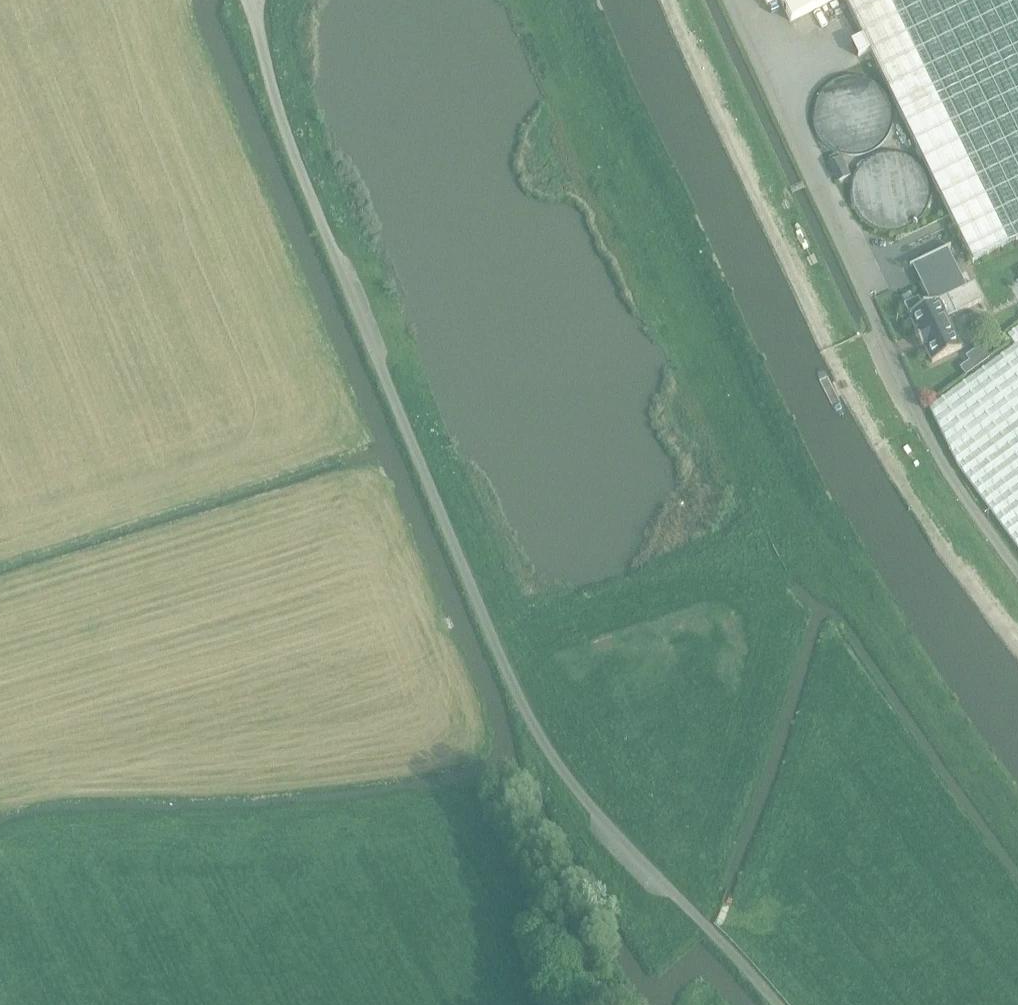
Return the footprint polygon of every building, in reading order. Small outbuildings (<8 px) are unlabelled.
[(791,21),(834,0),(780,0),(791,21)] [(948,215),(972,262),(1017,238),(1017,0),(844,0),(948,215)] [(886,128),(889,118),(888,109),(885,100),(880,91),(873,85),(864,81),(855,79),(845,79),(836,82),(828,87),(822,94),(817,103),(815,112),(816,122),(818,131),(824,139),(831,145),(839,150),(849,152),(858,151),(867,148),(876,143),(882,136),(886,128)] [(924,202),(926,193),(926,183),(922,174),(917,166),(910,160),(901,156),(892,154),(882,154),(873,157),(865,163),(859,170),(855,178),(853,188),(853,197),(856,206),(862,214),(869,221),(877,225),(887,227),(896,226),(906,223),(914,218),(920,211),(924,202)] [(840,182),(850,176),(841,158),(830,163),(840,182)] [(921,300),(906,307),(910,313),(908,314),(916,331),(914,332),(921,347),(924,346),(932,363),(961,348),(947,319),(983,301),(974,283),(964,289),(945,250),(918,263),(932,291),(937,289),(942,299),(938,301),(937,300),(924,307),(921,300)] [(1008,336),(1016,346),(929,407),(957,466),(1017,549),(1017,329),(1008,336)]
